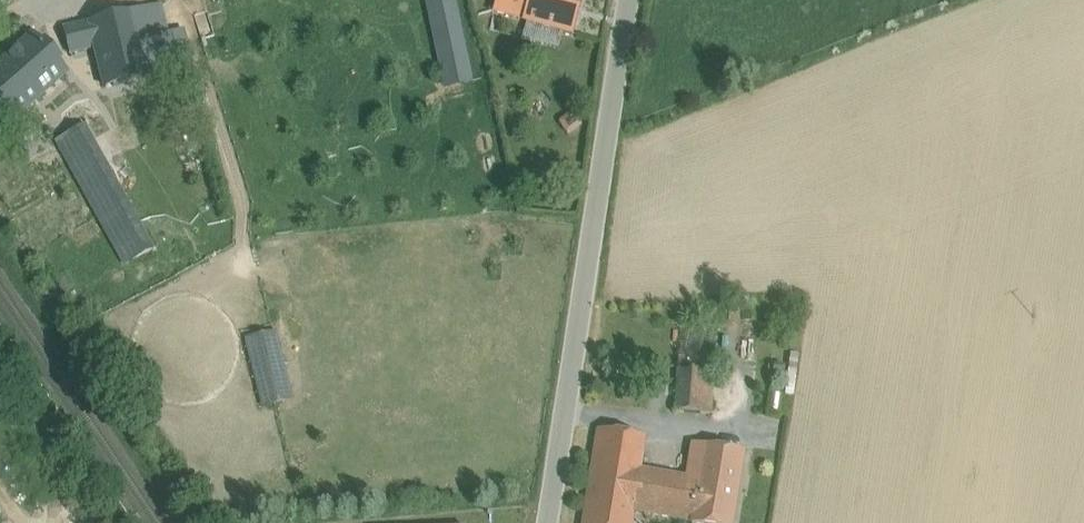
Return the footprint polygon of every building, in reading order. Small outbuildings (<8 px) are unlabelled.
[(494,12),(523,20),(524,20),(530,0),(497,0),(494,12)] [(524,20),(524,21),(571,34),(580,0),(530,0),(524,20)] [(156,5),(64,28),(70,56),(95,49),(105,89),(188,68),(178,32),(164,35),(156,5)] [(521,26),(523,20),(494,12),(493,11),(488,33),(517,41),(516,42),(536,48),(540,32),(521,26)] [(0,69),(0,124),(3,128),(65,74),(34,39),(0,69)] [(151,249),(83,127),(60,140),(127,262),(151,249)] [(262,405),(293,397),(274,328),(243,337),(262,405)] [(711,332),(678,329),(675,367),(676,367),(673,410),(711,413),(715,371),(708,370),(711,332)] [(646,435),(595,428),(587,483),(683,497),(686,474),(642,468),(646,435)] [(690,446),(686,474),(683,497),(693,498),(690,520),(690,522),(695,522),(731,522),(741,454),(690,446)] [(587,483),(582,522),(633,522),(634,511),(690,520),(693,498),(683,497),(587,483)]
